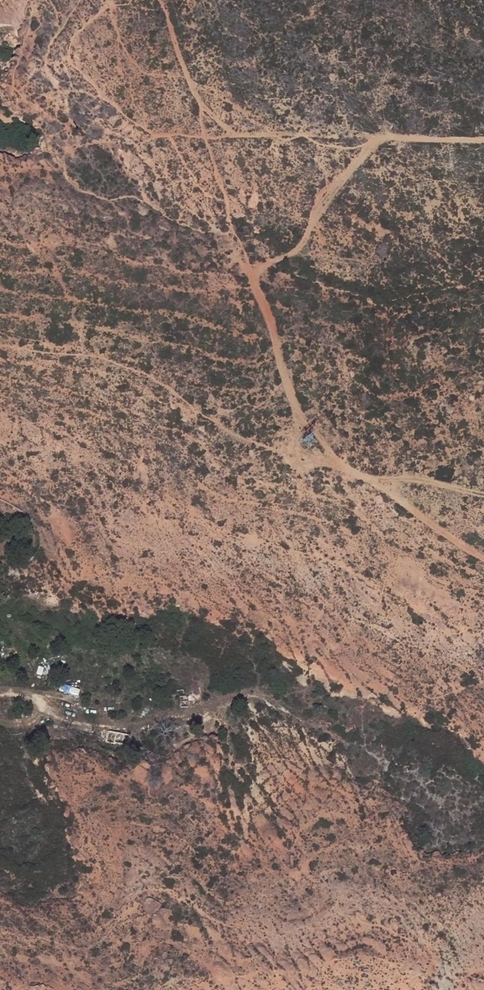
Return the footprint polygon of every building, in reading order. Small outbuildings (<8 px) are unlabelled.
[(105,741),(126,745),(128,734),(107,730),(105,741)]
